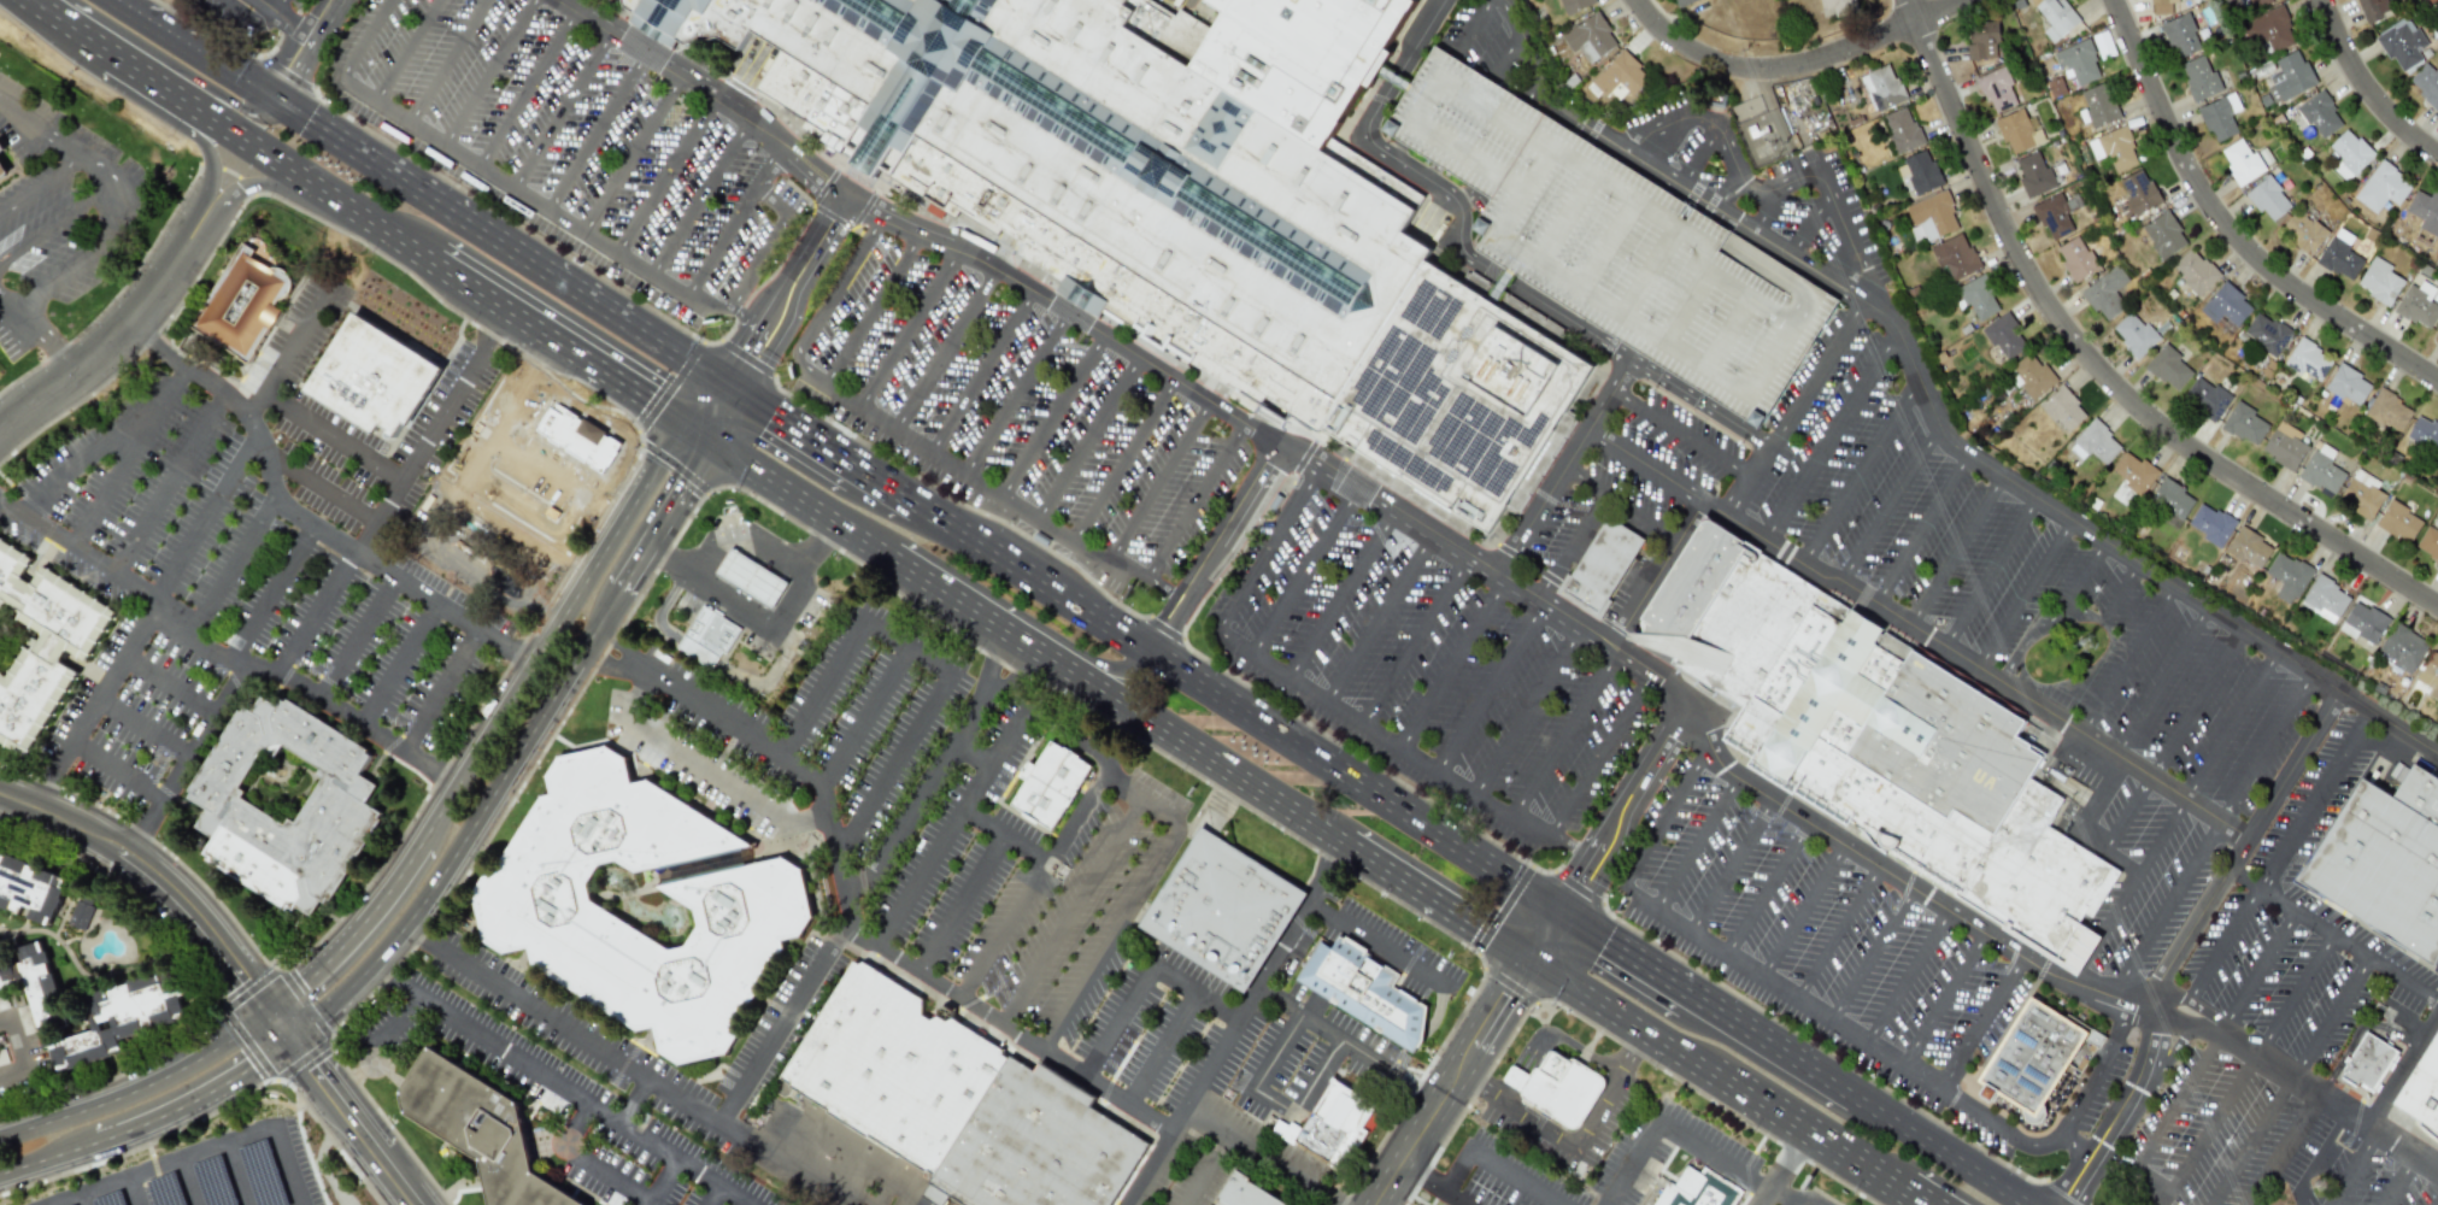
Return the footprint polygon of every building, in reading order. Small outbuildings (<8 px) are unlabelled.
[(1223,12),(1205,0),(1413,0),(1328,136),(1422,196),(1402,231),(1429,249),(1423,260),(1594,366),(1487,533),(1320,427),(1316,433),(1262,399),(1259,405),(1103,308),(1095,317),(1054,293),(1062,284),(880,170),(875,178),(848,163),(851,158),(821,139),(823,134),(757,88),(782,48),(752,29),(739,49),(718,36),(687,43),(677,39),(671,47),(629,22),(635,12),(624,6),(623,0),(1152,0),(1175,14),(1179,8),(1211,29),(1223,12)] [(1565,14),(1593,4),(1592,0),(1560,0),(1565,14)] [(1697,0),(1672,0),(1675,8),(1697,0)] [(1857,0),(1819,0),(1822,18),(1860,11),(1857,0)] [(2042,30),(2051,42),(2079,23),(2062,0),(2041,0),(2034,5),(2049,25),(2042,30)] [(2170,4),(2190,2),(2190,0),(2151,0),(2151,14),(2172,13),(2170,4)] [(2242,11),(2272,0),(2238,0),(2242,11)] [(2391,14),(2386,0),(2357,0),(2366,24),(2391,14)] [(2272,52),(2293,42),(2287,28),(2291,25),(2283,6),(2239,24),(2249,46),(2267,39),(2272,52)] [(1617,45),(1596,11),(1561,34),(1572,52),(1579,48),(1588,63),(1617,45)] [(2162,22),(2173,58),(2201,49),(2190,13),(2162,22)] [(2425,46),(2407,16),(2373,36),(2387,60),(2393,57),(2403,72),(2424,61),(2416,51),(2425,46)] [(1969,59),(1997,57),(1996,42),(1999,42),(1997,22),(1966,24),(1969,59)] [(2054,52),(2062,72),(2070,69),(2076,86),(2102,76),(2086,39),(2054,52)] [(1434,46),(1453,58),(1490,81),(1837,300),(1757,427),(1474,248),(1482,235),(1471,228),(1490,199),(1473,187),(1399,141),(1381,129),(1434,46)] [(1592,80),(1615,102),(1628,89),(1634,94),(1650,77),(1621,48),(1592,80)] [(2274,59),(2279,71),(2264,77),(2277,102),(2315,86),(2298,48),(2274,59)] [(2037,57),(2046,78),(2061,74),(2050,51),(2037,57)] [(2180,63),(2191,100),(2219,93),(2208,54),(2180,63)] [(2425,63),(2407,82),(2436,108),(2437,106),(2437,65),(2433,70),(2425,63)] [(1860,74),(1873,111),(1904,101),(1891,64),(1860,74)] [(2019,104),(2004,66),(1976,76),(1991,113),(2019,104)] [(2079,92),(2092,128),(2120,118),(2105,81),(2079,92)] [(2321,139),(2343,124),(2321,89),(2286,112),(2298,129),(2310,122),(2321,139)] [(2205,133),(2211,130),(2215,141),(2237,134),(2231,113),(2240,110),(2234,93),(2197,106),(2205,133)] [(1881,116),(1896,154),(1922,145),(1908,106),(1881,116)] [(2008,154),(2044,142),(2035,114),(2026,118),(2023,108),(1996,117),(2008,154)] [(2115,172),(2139,163),(2123,125),(2086,140),(2095,160),(2107,154),(2115,172)] [(2374,155),(2348,128),(2328,146),(2342,159),(2333,167),(2345,182),(2374,155)] [(2240,186),(2264,170),(2242,136),(2217,152),(2240,186)] [(1939,186),(1928,149),(1903,157),(1914,194),(1939,186)] [(2027,198),(2055,187),(2039,149),(2013,160),(2027,198)] [(10,172),(0,179),(0,159),(10,172)] [(2413,183),(2380,160),(2352,198),(2375,213),(2386,198),(2397,206),(2413,183)] [(2160,205),(2144,167),(2119,178),(2133,214),(2160,205)] [(2245,193),(2270,223),(2292,204),(2267,175),(2245,193)] [(1915,239),(1923,235),(1926,240),(1960,228),(1944,189),(1903,206),(1915,239)] [(2437,236),(2437,195),(2431,192),(2430,196),(2414,189),(2405,211),(2421,218),(2418,228),(2437,236)] [(2064,202),(2060,192),(2032,205),(2050,241),(2073,230),(2066,213),(2075,208),(2072,199),(2064,202)] [(2328,230),(2296,208),(2284,228),(2295,235),(2290,242),(2310,255),(2328,230)] [(2139,228),(2162,260),(2187,242),(2166,210),(2139,228)] [(1945,265),(1951,281),(1979,269),(1964,231),(1928,247),(1938,268),(1945,265)] [(2074,282),(2098,269),(2079,234),(2055,248),(2074,282)] [(2332,236),(2316,260),(2350,282),(2366,258),(2332,236)] [(189,327),(246,363),(281,310),(274,305),(276,300),(283,298),(288,293),(290,287),(290,281),(289,276),(284,270),(277,268),(274,268),(271,269),(251,257),(254,251),(243,243),(189,327)] [(2185,278),(2181,281),(2196,298),(2219,276),(2191,246),(2172,265),(2185,278)] [(2357,289),(2392,304),(2403,278),(2389,272),(2392,265),(2372,255),(2357,289)] [(2125,306),(2114,290),(2128,280),(2116,264),(2081,292),(2104,322),(2125,306)] [(1975,322),(1999,308),(1981,274),(1957,286),(1975,322)] [(2222,316),(2236,328),(2254,307),(2225,281),(2198,310),(2214,324),(2222,316)] [(2393,311),(2430,329),(2437,314),(2437,305),(2434,304),(2437,300),(2433,298),(2437,289),(2421,281),(2418,288),(2408,283),(2393,311)] [(2137,359),(2158,340),(2132,310),(2110,329),(2137,359)] [(2242,335),(2277,355),(2292,331),(2257,310),(2242,335)] [(2027,346),(2005,312),(1981,328),(2003,362),(2027,346)] [(354,313),(305,390),(374,434),(380,424),(389,430),(387,434),(387,437),(389,439),(392,440),(395,437),(404,423),(407,425),(443,368),(354,313)] [(2284,364),(2320,383),(2333,357),(2298,339),(2284,364)] [(2175,392),(2195,370),(2162,343),(2144,366),(2175,392)] [(2055,383),(2032,351),(2007,369),(2029,401),(2055,383)] [(2373,381),(2337,364),(2325,389),(2361,406),(2373,381)] [(2197,374),(2181,396),(2215,421),(2231,396),(2197,374)] [(2086,415),(2061,386),(2038,406),(2063,434),(2086,415)] [(2398,434),(2414,408),(2379,388),(2363,415),(2398,434)] [(2220,427),(2255,447),(2269,422),(2234,401),(2220,427)] [(2437,452),(2437,424),(2418,415),(2405,437),(2437,452)] [(2067,447),(2081,460),(2090,452),(2104,465),(2122,446),(2093,418),(2067,447)] [(2261,454),(2296,470),(2307,445),(2298,440),(2302,431),(2277,421),(2261,454)] [(2328,463),(2336,451),(2319,441),(2297,477),(2331,498),(2345,472),(2328,463)] [(2140,495),(2158,471),(2142,458),(2138,462),(2125,451),(2109,471),(2140,495)] [(2386,494),(2375,488),(2379,482),(2356,468),(2337,500),(2371,519),(2386,494)] [(2180,525),(2195,494),(2161,478),(2146,510),(2180,525)] [(2220,547),(2236,522),(2201,500),(2186,525),(2220,547)] [(2390,500),(2375,524),(2408,545),(2422,519),(2390,500)] [(1644,539),(1605,516),(1570,577),(1565,574),(1553,593),(1598,619),(1644,539)] [(2078,976),(2104,936),(2087,925),(2121,874),(2063,836),(2092,790),(2045,760),(2049,754),(2016,735),(2026,721),(1778,563),(1713,522),(1706,522),(1702,524),(1641,621),(1632,634),(1655,647),(1674,658),(1670,664),(1744,709),(1722,740),(1756,760),(1958,894),(2078,976)] [(2424,525),(2414,552),(2437,561),(2437,531),(2424,525)] [(2273,542),(2238,527),(2226,553),(2261,569),(2273,542)] [(18,752),(21,747),(31,752),(76,671),(59,662),(65,651),(86,662),(116,609),(41,567),(31,584),(21,578),(33,557),(0,539),(0,742),(18,752)] [(713,572),(730,545),(788,582),(771,609),(713,572)] [(2311,570),(2278,549),(2263,572),(2281,583),(2274,595),(2291,606),(2311,570)] [(2334,624),(2351,594),(2315,574),(2298,604),(2334,624)] [(2389,619),(2356,599),(2338,629),(2354,639),(2356,635),(2373,645),(2389,619)] [(703,606),(676,647),(711,670),(738,629),(703,606)] [(2428,645),(2397,622),(2377,651),(2408,672),(2428,645)] [(2428,649),(2416,682),(2431,687),(2427,698),(2437,701),(2437,653),(2428,649)] [(312,917),(321,898),(334,905),(380,812),(366,805),(376,784),(360,776),(374,748),(283,703),(281,707),(260,697),(251,714),(235,706),(188,800),(205,808),(196,828),(212,837),(200,862),(312,917)] [(1050,741),(1089,765),(1051,828),(1011,804),(1026,781),(1020,776),(1029,760),(1036,765),(1050,741)] [(633,783),(647,780),(756,846),(635,872),(617,860),(601,864),(588,882),(592,900),(669,950),(686,947),(698,928),(693,910),(657,887),(782,858),(801,870),(812,917),(800,936),(782,940),(788,953),(727,1053),(680,1065),(659,1052),(654,1027),(638,1030),(533,965),(528,946),(503,951),(483,939),(474,895),(542,795),(552,793),(548,775),(560,756),(606,745),(627,757),(633,783)] [(2427,968),(2437,949),(2437,831),(2352,781),(2289,881),(2427,968)] [(1139,925),(1202,825),(1299,888),(1308,893),(1245,993),(1139,925)] [(0,853),(0,906),(24,915),(23,916),(49,925),(67,878),(0,853)] [(79,897),(68,924),(84,931),(95,904),(79,897)] [(1293,980),(1414,1054),(1422,1041),(1426,1005),(1393,986),(1400,975),(1368,954),(1371,948),(1345,933),(1344,935),(1339,933),(1330,945),(1320,939),(1293,980)] [(68,1076),(182,1011),(176,972),(138,979),(88,1007),(92,1032),(63,1029),(47,935),(0,962),(0,994),(19,990),(68,1076)] [(857,962),(782,1075),(932,1176),(1006,1056),(857,962)] [(1982,1089),(2040,1124),(2092,1039),(2034,1004),(1982,1089)] [(2343,1070),(2366,1033),(2397,1052),(2374,1089),(2358,1080),(2356,1083),(2343,1075),(2345,1071),(2343,1070)] [(2393,1104),(2437,1033),(2437,1133),(2393,1104)] [(401,1092),(405,1113),(482,1160),(491,1204),(586,1204),(534,1172),(519,1103),(430,1046),(401,1092)] [(1502,1080),(1520,1091),(1521,1097),(1569,1128),(1578,1127),(1604,1084),(1602,1077),(1570,1058),(1569,1062),(1551,1051),(1538,1069),(1533,1069),(1529,1076),(1511,1065),(1502,1080)] [(1150,1144),(1111,1204),(936,1204),(922,1197),(1011,1056),(1035,1070),(1042,1062),(1098,1099),(1093,1106),(1150,1144)] [(1294,1139),(1291,1146),(1263,1128),(1271,1115),(1288,1125),(1292,1121),(1302,1127),(1330,1080),(1373,1105),(1337,1165),(1294,1139)] [(1743,1192),(1703,1166),(1699,1172),(1686,1164),(1674,1185),(1659,1176),(1641,1204),(1734,1204),(1743,1192)] [(1234,1169),(1293,1204),(1212,1204),(1234,1169)]
